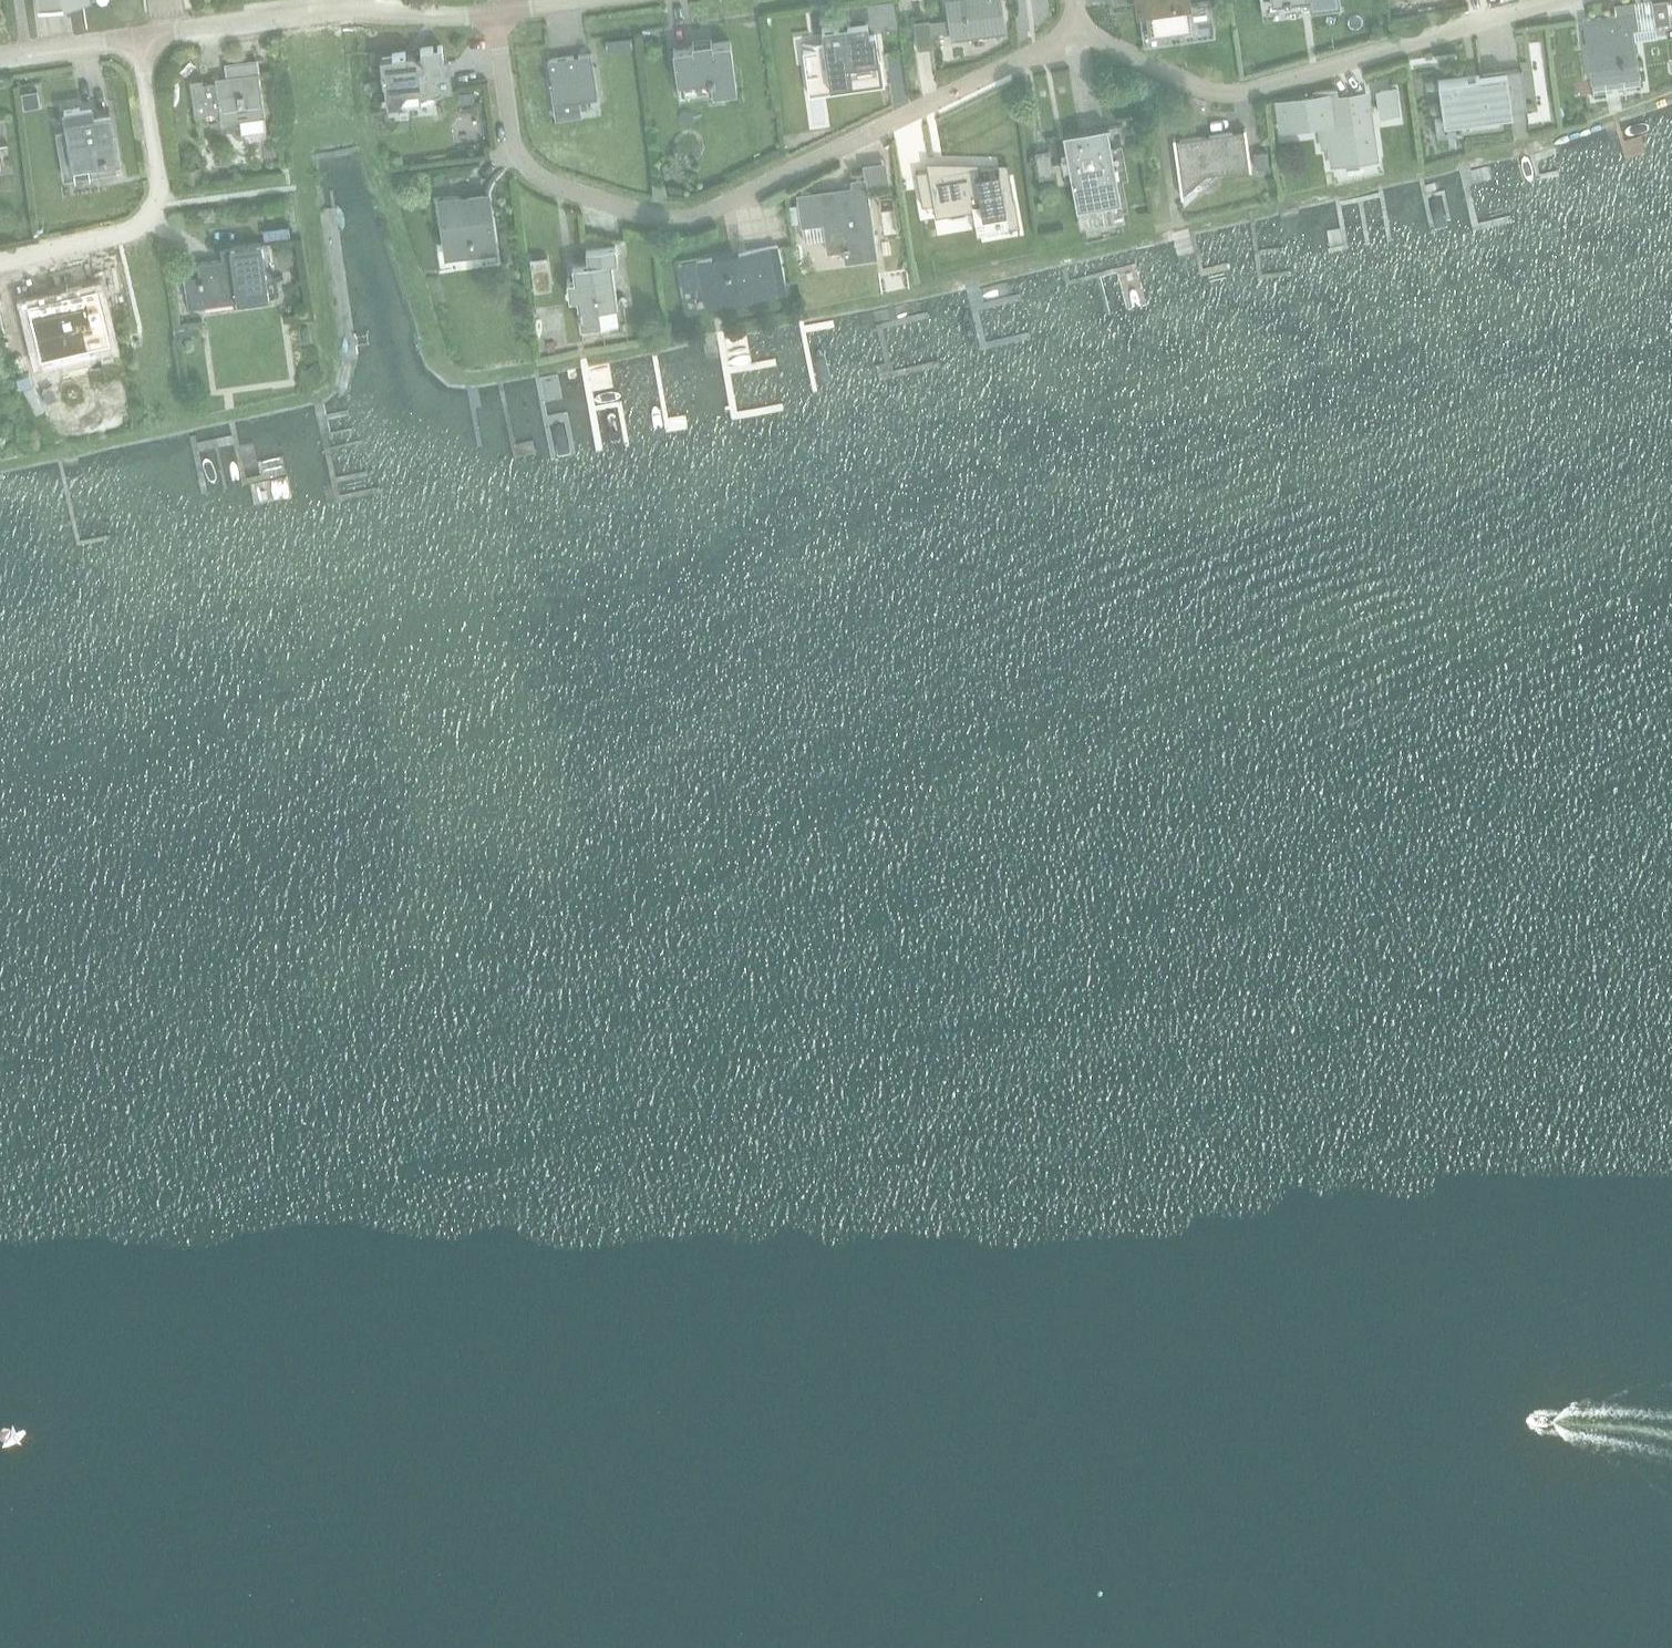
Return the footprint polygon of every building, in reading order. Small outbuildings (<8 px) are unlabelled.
[(866,2),(869,19),(895,16),(893,0),(879,0),(866,2)] [(899,13),(912,11),(910,0),(898,0),(899,13)] [(950,31),(951,36),(1004,29),(1000,0),(946,0),(949,19),(928,21),(928,19),(913,21),(917,49),(932,47),(930,34),(950,31)] [(1148,33),(1191,27),(1188,0),(1144,0),(1148,33)] [(1272,12),(1275,12),(1273,1),(1283,0),(1271,0),(1272,12)] [(1310,7),(1337,4),(1339,12),(1341,12),(1339,0),(1309,0),(1310,7)] [(1616,14),(1582,19),(1591,81),(1639,75),(1633,27),(1637,27),(1634,0),(1615,3),(1616,14)] [(1654,25),(1669,23),(1666,0),(1656,0),(1651,1),(1654,25)] [(756,19),(743,20),(745,35),(757,34),(756,19)] [(866,22),(822,28),(830,86),(876,79),(875,69),(879,69),(875,40),(869,41),(866,22)] [(692,46),(672,49),(677,82),(710,77),(712,93),(736,89),(730,41),(712,43),(711,39),(692,42),(692,46)] [(393,56),(383,57),(384,68),(381,68),(383,81),(386,81),(388,98),(398,97),(402,100),(403,106),(420,103),(420,104),(430,103),(436,96),(435,91),(439,91),(443,86),(449,85),(446,59),(443,59),(441,46),(420,49),(421,52),(406,55),(405,51),(392,53),(393,56)] [(812,51),(803,52),(805,64),(821,62),(820,54),(813,56),(812,51)] [(578,99),(597,97),(591,53),(547,59),(553,97),(577,94),(578,99)] [(202,79),(201,79),(203,96),(193,97),(195,114),(219,111),(221,120),(242,117),(244,130),(268,127),(258,60),(228,65),(230,79),(203,83),(202,79)] [(1442,114),(1433,115),(1436,135),(1462,132),(1460,119),(1527,109),(1521,68),(1520,68),(1482,73),(1479,74),(1479,75),(1476,75),(1468,76),(1438,81),(1442,114)] [(825,82),(807,84),(814,133),(831,130),(825,82)] [(1380,88),(1383,112),(1398,110),(1395,86),(1380,88)] [(1315,99),(1275,105),(1278,131),(1319,125),(1322,148),(1328,147),(1328,153),(1355,149),(1357,160),(1376,158),(1377,157),(1369,100),(1369,95),(1338,99),(1336,88),(1314,91),(1315,99)] [(36,89),(21,92),(24,108),(39,106),(36,89)] [(472,90),(457,92),(459,101),(473,99),(472,90)] [(109,113),(93,116),(91,103),(62,108),(65,128),(57,129),(64,174),(103,167),(103,166),(117,163),(109,113)] [(1063,169),(1069,168),(1083,244),(1126,234),(1106,125),(1063,133),(1067,155),(1060,156),(1063,169)] [(1245,128),(1173,138),(1181,192),(1205,172),(1250,165),(1245,128)] [(1266,150),(1253,152),(1255,168),(1269,166),(1266,150)] [(1055,177),(1050,151),(1035,154),(1040,180),(1055,177)] [(866,165),(869,188),(887,185),(884,162),(866,165)] [(943,166),(915,171),(921,206),(933,203),(934,212),(953,209),(952,199),(985,200),(986,200),(987,200),(988,200),(988,201),(989,201),(989,202),(989,203),(989,204),(990,205),(993,225),(1016,221),(1018,232),(1019,232),(1007,163),(1005,163),(1006,164),(997,166),(998,169),(992,170),(979,173),(978,166),(944,172),(943,166)] [(837,188),(796,194),(798,204),(800,221),(801,225),(824,222),(827,251),(843,249),(845,261),(876,257),(865,177),(851,179),(853,194),(838,196),(837,188)] [(495,249),(488,194),(439,200),(446,255),(495,249)] [(798,204),(788,206),(791,222),(800,221),(798,204)] [(792,241),(780,244),(788,285),(799,283),(792,241)] [(199,275),(184,277),(188,307),(204,305),(203,298),(232,294),(232,301),(260,297),(269,296),(266,276),(275,275),(273,263),(264,264),(261,242),(220,247),(221,258),(197,262),(199,275)] [(587,262),(572,264),(574,278),(566,279),(567,284),(565,287),(565,291),(568,293),(569,298),(577,296),(580,324),(625,318),(622,299),(616,300),(611,260),(617,259),(615,244),(586,248),(587,262)] [(704,306),(763,294),(778,291),(776,283),(785,282),(778,245),(738,253),(739,258),(713,263),(712,258),(677,265),(682,290),(700,286),(704,306)] [(546,255),(529,257),(534,290),(551,287),(546,255)] [(84,329),(102,325),(93,288),(29,303),(40,350),(86,339),(84,329)] [(561,310),(539,312),(542,336),(563,333),(561,310)]
